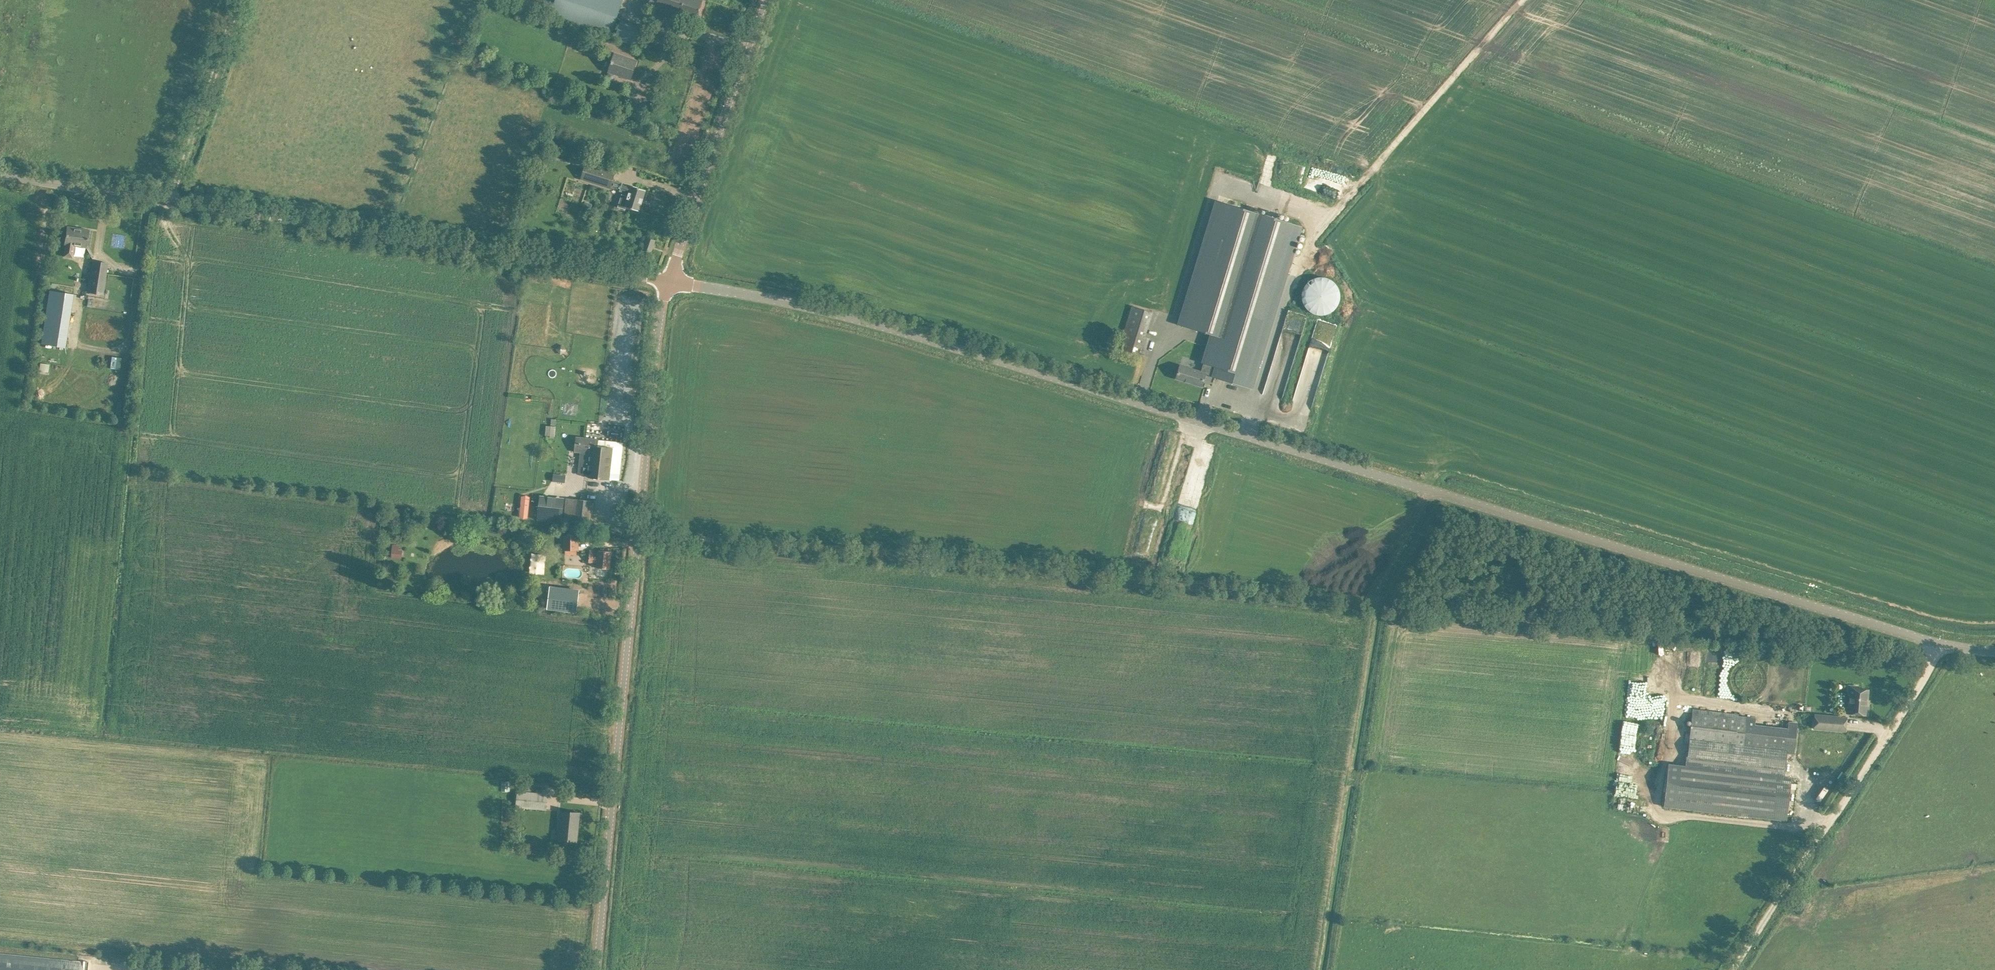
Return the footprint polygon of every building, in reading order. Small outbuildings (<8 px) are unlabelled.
[(648,7),(673,16),(682,19),(684,13),(697,18),(703,1),(701,0),(650,0),(648,7)] [(616,38),(637,45),(642,28),(621,21),(616,38)] [(608,71),(631,79),(637,61),(614,53),(608,71)] [(568,160),(582,165),(586,154),(572,149),(568,160)] [(582,178),(610,187),(615,172),(586,163),(582,178)] [(639,211),(646,190),(632,185),(632,186),(622,183),(619,191),(621,191),(621,190),(623,191),(622,194),(621,194),(622,194),(618,206),(617,207),(625,209),(626,209),(625,208),(625,206),(639,211)] [(1250,387),(1289,261),(1292,250),(1300,226),(1215,200),(1177,324),(1212,335),(1203,365),(1201,371),(1180,365),(1179,368),(1176,378),(1202,386),(1206,374),(1214,376),(1214,377),(1250,387)] [(64,256),(72,257),(74,246),(86,247),(89,230),(67,226),(64,244),(65,244),(64,256)] [(643,250),(651,252),(655,240),(648,237),(643,250)] [(102,293),(106,273),(92,271),(89,291),(102,293)] [(1315,313),(1316,313),(1318,314),(1319,314),(1321,314),(1323,314),(1324,313),(1326,313),(1328,312),(1329,312),(1331,311),(1332,310),(1333,309),(1335,308),(1336,306),(1337,305),(1337,304),(1338,302),(1339,301),(1339,299),(1339,297),(1340,296),(1340,294),(1339,292),(1339,291),(1339,289),(1338,287),(1337,286),(1337,284),(1336,283),(1335,282),(1333,281),(1332,280),(1331,279),(1329,278),(1328,277),(1326,276),(1325,276),(1323,276),(1321,276),(1320,276),(1318,276),(1316,276),(1315,276),(1313,277),(1312,278),(1310,278),(1309,279),(1307,280),(1306,282),(1305,283),(1304,284),(1303,286),(1303,287),(1302,289),(1302,290),(1301,292),(1301,294),(1301,295),(1301,297),(1302,299),(1302,300),(1303,302),(1303,303),(1304,305),(1305,306),(1306,308),(1307,309),(1309,310),(1310,311),(1311,312),(1313,312),(1315,313)] [(41,342),(64,346),(73,292),(50,288),(41,342)] [(1144,336),(1152,312),(1132,306),(1125,330),(1122,339),(1120,348),(1143,355),(1146,346),(1149,338),(1144,336)] [(1264,395),(1281,400),(1302,339),(1304,338),(1304,333),(1311,335),(1309,339),(1312,339),(1311,333),(1304,331),(1314,330),(1305,327),(1304,311),(1299,325),(1285,326),(1282,335),(1288,337),(1284,348),(1285,351),(1283,357),(1284,356),(1288,358),(1276,359),(1264,395)] [(77,348),(79,340),(66,337),(65,345),(77,348)] [(49,372),(50,364),(40,362),(39,370),(49,372)] [(619,480),(624,442),(599,439),(600,425),(563,421),(562,433),(569,434),(567,451),(581,453),(580,465),(575,465),(573,480),(599,483),(600,478),(619,480)] [(546,425),(545,433),(555,434),(555,426),(546,425)] [(565,482),(565,475),(554,474),(553,481),(565,482)] [(563,499),(539,498),(537,520),(562,521),(563,499)] [(580,523),(589,524),(592,500),(565,498),(563,522),(580,523)] [(564,549),(578,549),(578,535),(564,535),(564,549)] [(392,549),(391,557),(401,559),(402,550),(392,549)] [(599,572),(599,573),(599,574),(600,575),(601,575),(601,576),(602,576),(603,576),(605,576),(605,575),(606,575),(606,574),(607,574),(607,573),(607,572),(607,568),(609,569),(611,551),(599,550),(598,555),(589,554),(589,562),(598,562),(597,567),(599,568),(599,572)] [(576,612),(579,590),(550,586),(548,609),(576,612)] [(1667,673),(1673,673),(1673,669),(1680,669),(1680,644),(1667,644),(1667,673)] [(1847,713),(1868,715),(1869,705),(1867,705),(1868,689),(1859,689),(1859,686),(1849,685),(1848,693),(1850,693),(1849,706),(1847,706),(1847,713)] [(1794,753),(1797,723),(1788,722),(1788,728),(1755,725),(1755,718),(1692,711),(1687,754),(1686,754),(1685,764),(1668,762),(1663,806),(1786,820),(1791,778),(1784,777),(1786,765),(1785,765),(1787,752),(1794,753)] [(1814,728),(1845,731),(1847,717),(1815,714),(1814,728)] [(516,807),(536,809),(546,810),(548,794),(518,791),(516,807)] [(559,839),(567,840),(577,841),(580,813),(562,811),(559,839)] [(1788,906),(1800,913),(1807,903),(1795,895),(1788,906)] [(89,961),(83,961),(83,962),(0,953),(0,969),(88,969),(89,961)]
